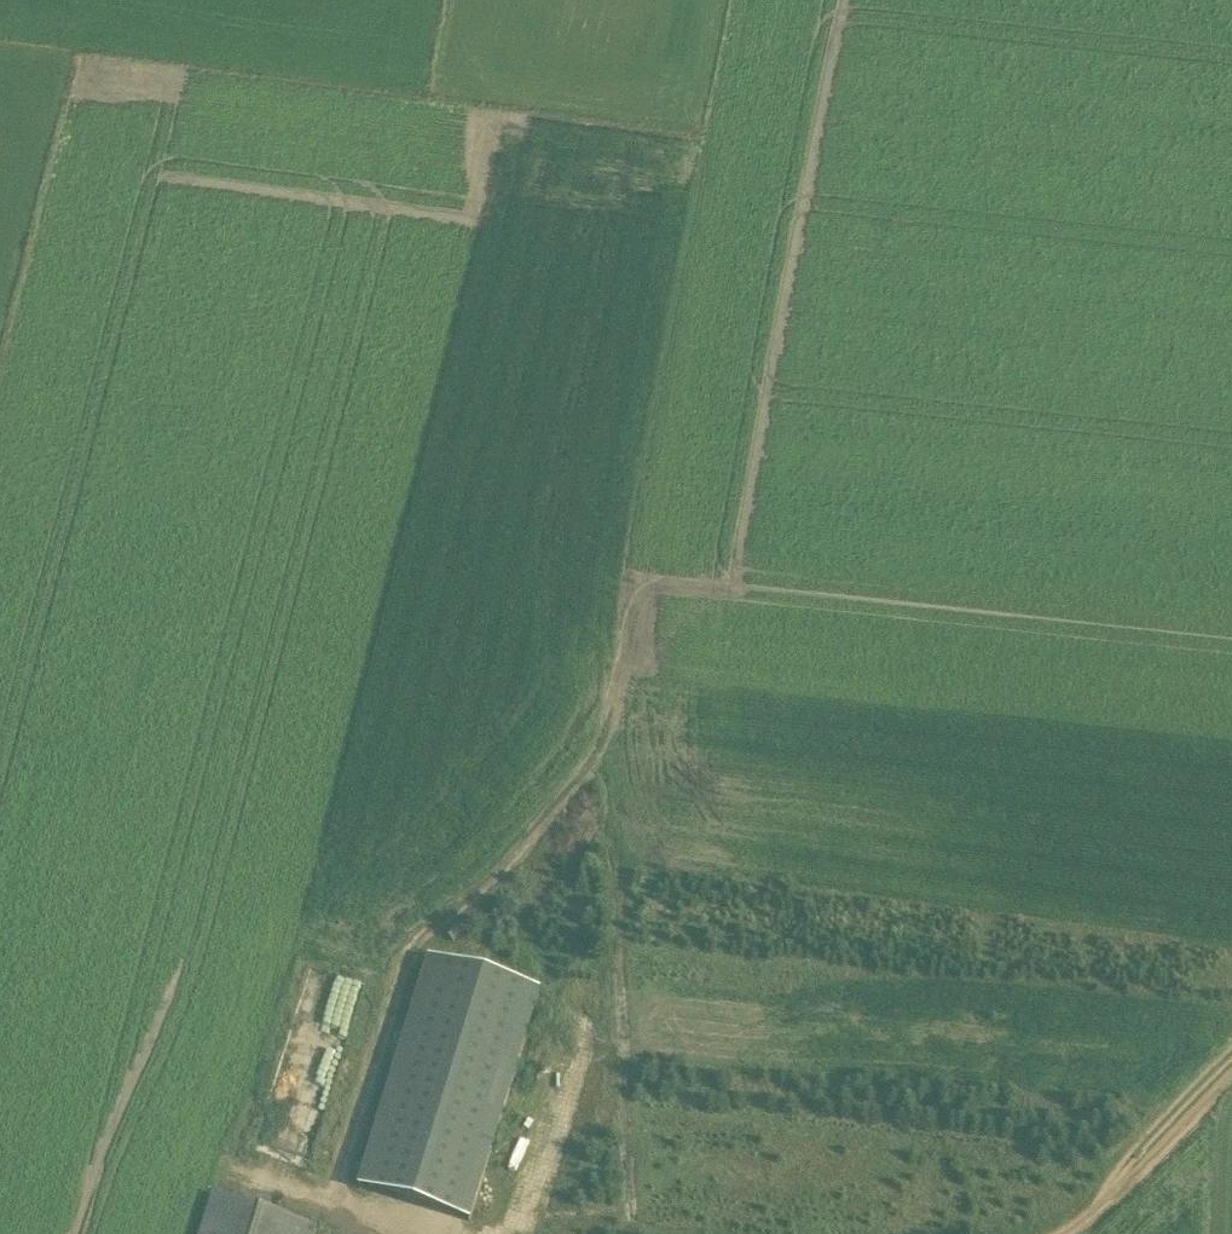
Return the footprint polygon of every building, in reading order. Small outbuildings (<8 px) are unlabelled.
[(540,991),(428,957),(358,1188),(469,1222),(540,991)] [(317,1228),(212,1195),(201,1233),(315,1233),(317,1228)]
